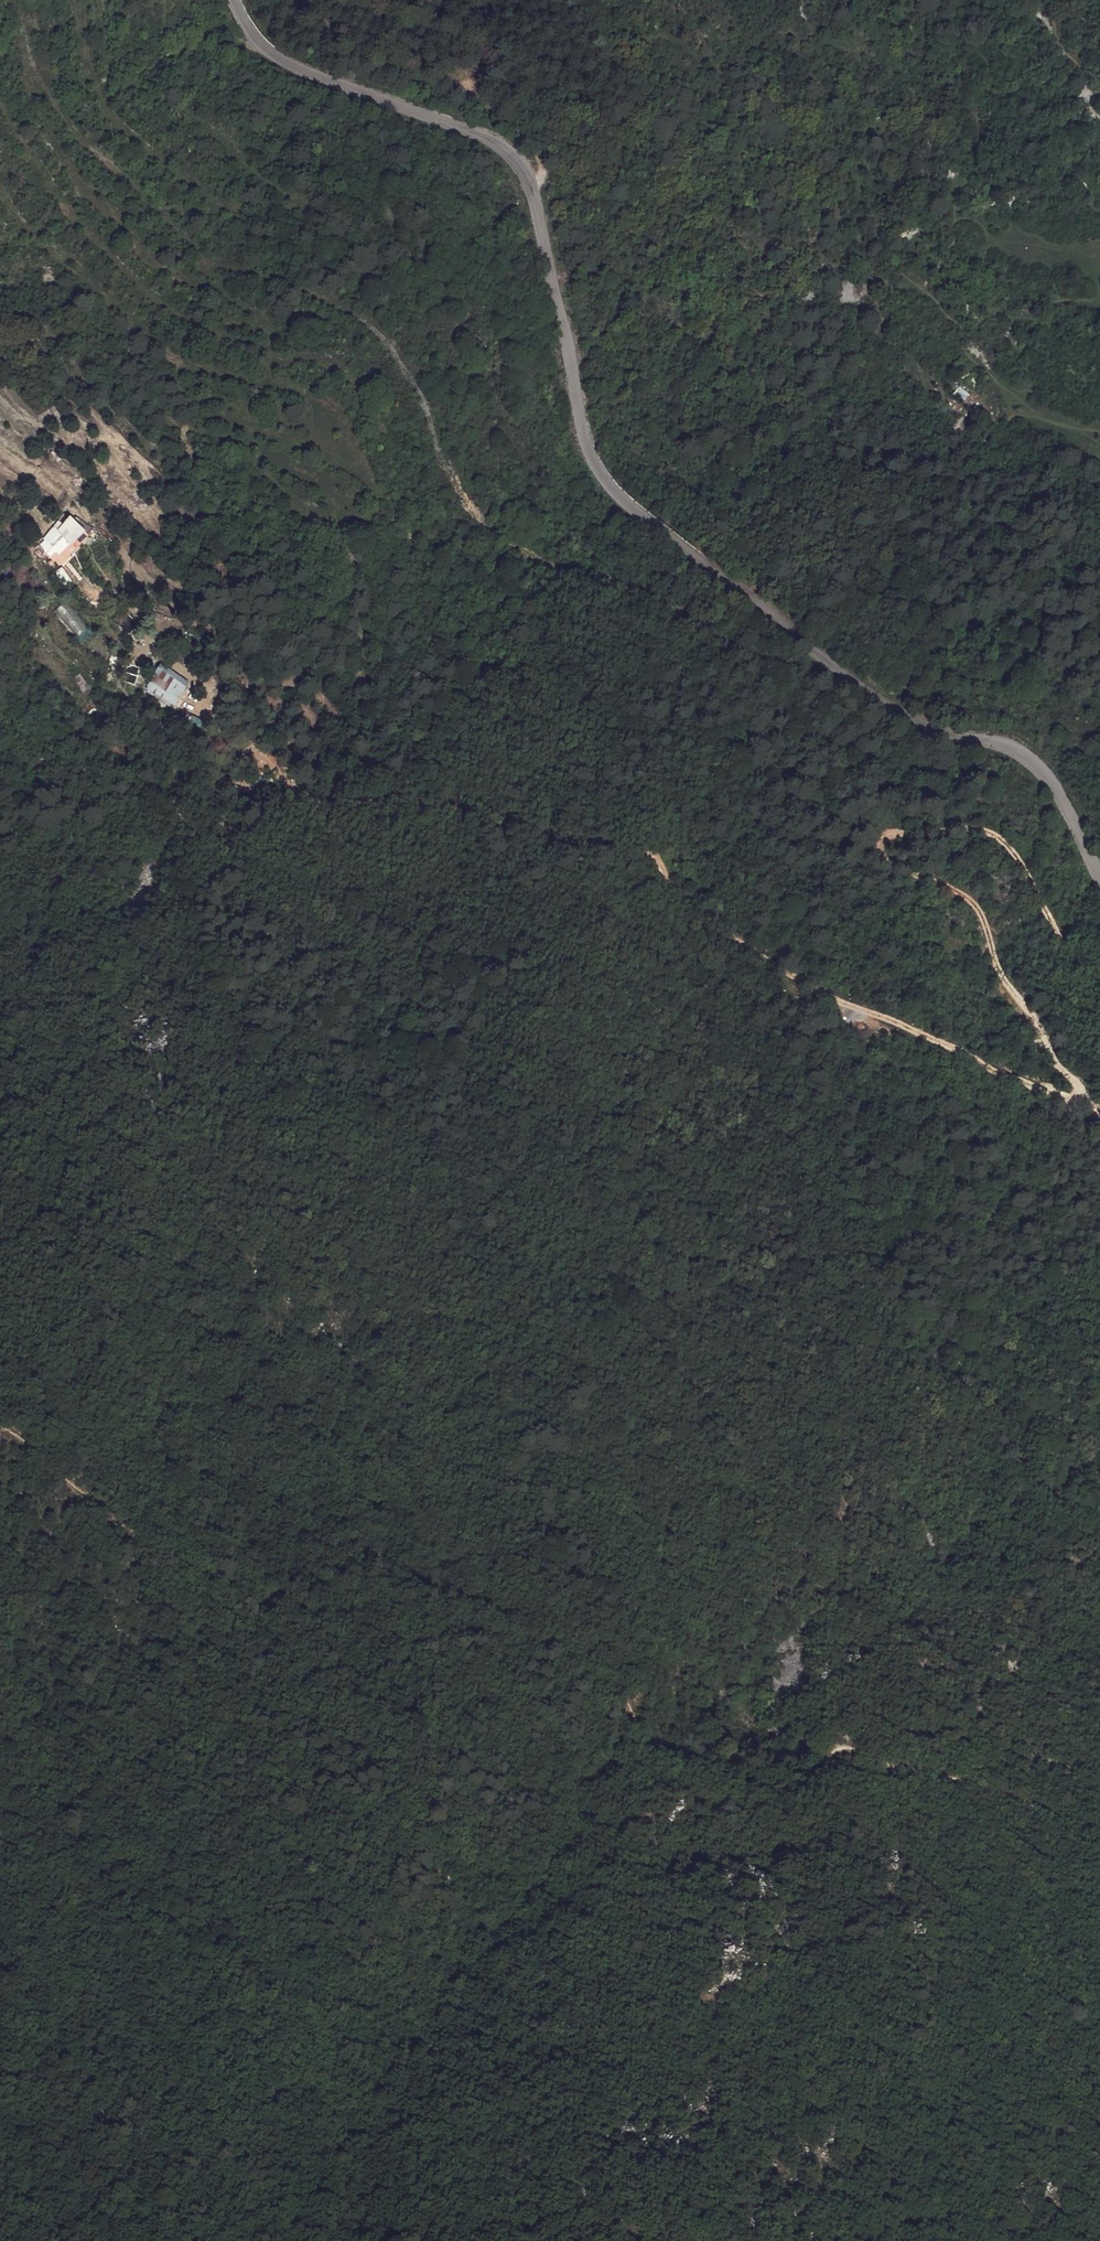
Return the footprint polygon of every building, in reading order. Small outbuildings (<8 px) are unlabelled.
[(958,386),(954,392),(965,400),(970,393),(958,386)] [(62,524),(57,529),(60,531),(73,519),(70,517),(62,524)] [(83,529),(73,519),(60,531),(70,541),(83,529)] [(41,539),(41,543),(57,529),(62,524),(60,522),(41,539)] [(42,547),(45,545),(60,531),(57,529),(41,543),(42,547)] [(70,541),(72,544),(85,531),(83,529),(70,541)] [(70,541),(60,531),(45,545),(51,551),(54,548),(58,552),(70,541)] [(90,534),(85,531),(72,544),(76,548),(90,534)] [(49,553),(51,551),(45,545),(42,547),(49,553)] [(174,680),(161,664),(151,672),(158,680),(165,688),(174,680)] [(174,698),(165,688),(158,680),(149,688),(165,706),(174,698)]
